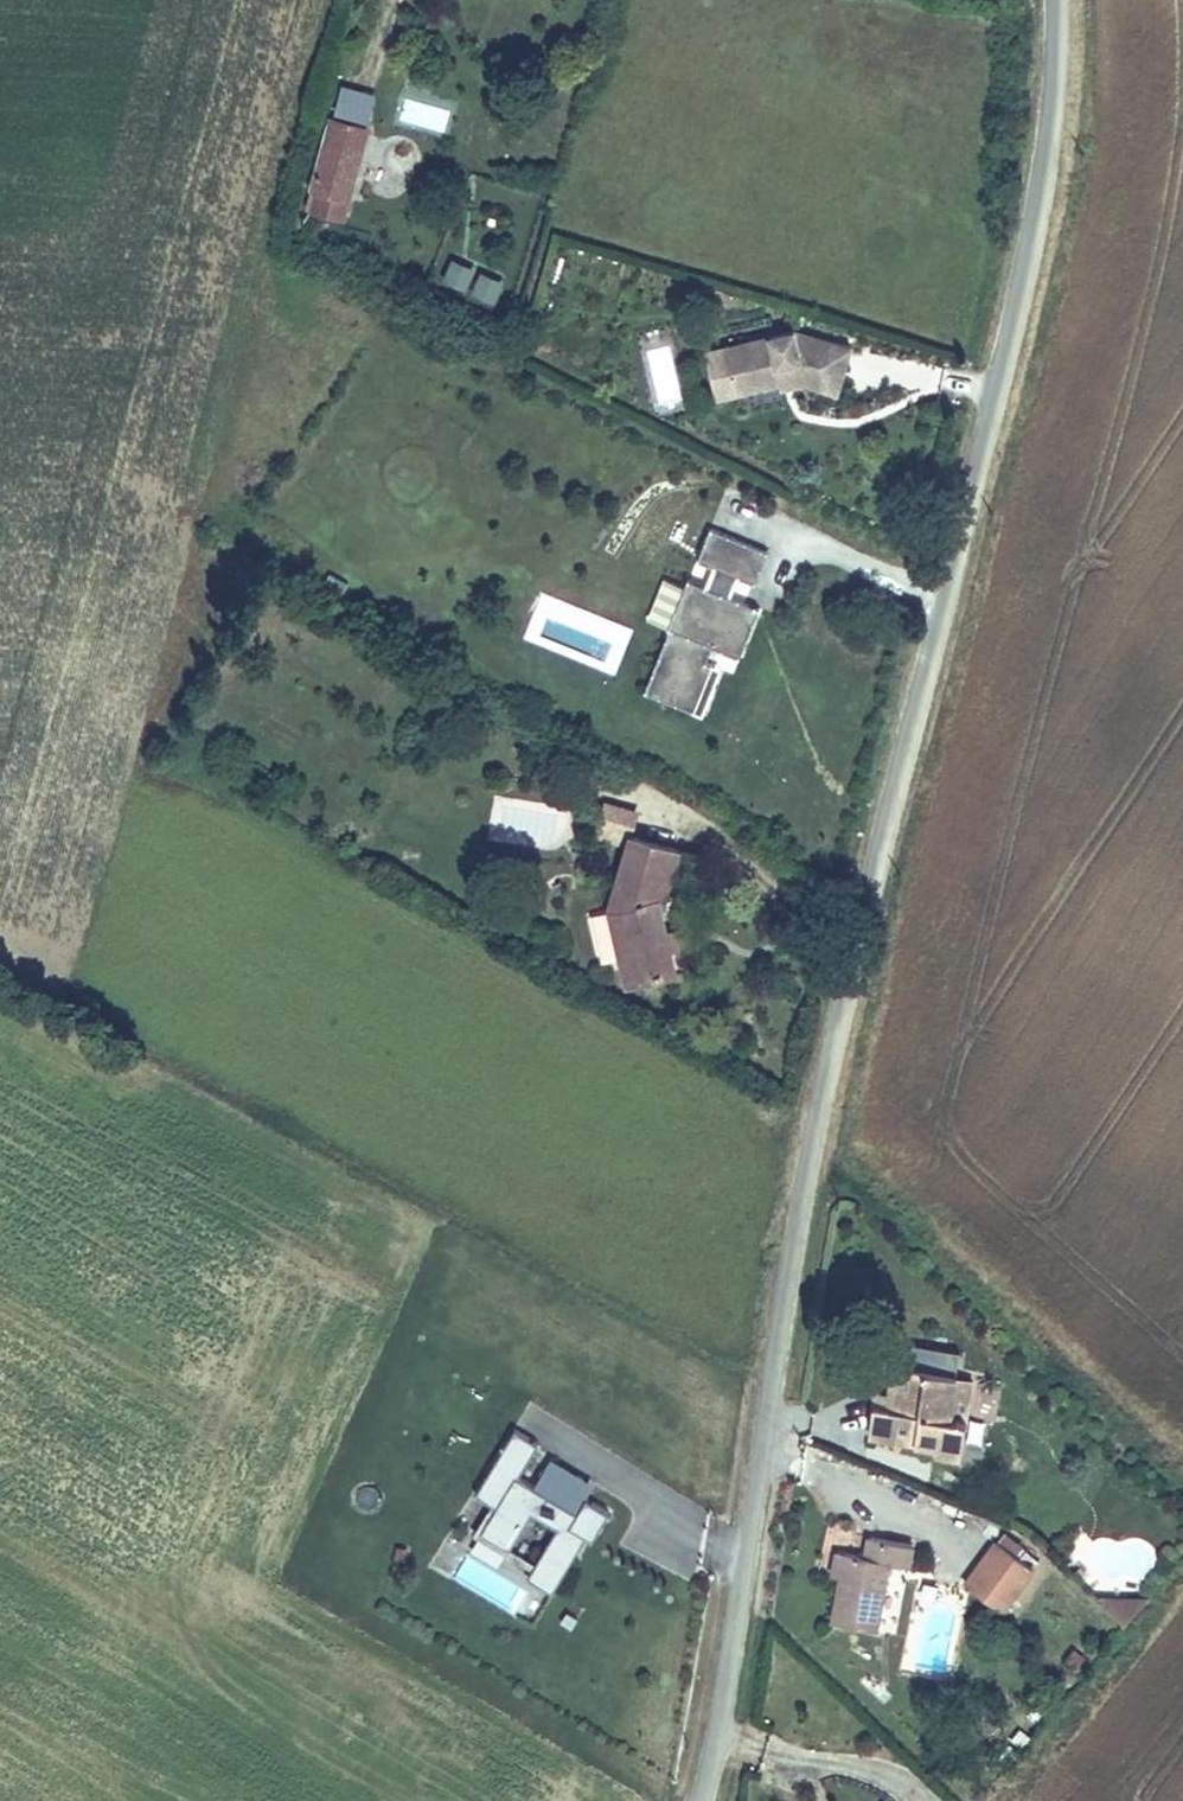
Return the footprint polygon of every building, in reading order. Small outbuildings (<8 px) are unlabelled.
[(366,107),(332,97),(312,165),(317,167),(311,189),(339,197),(346,175),(366,107)] [(444,277),(496,300),(505,278),(453,255),(444,277)] [(791,325),(722,341),(733,387),(778,376),(800,371),(801,377),(834,386),(848,342),(791,325)] [(733,387),(722,341),(705,345),(715,390),(733,387)] [(672,344),(643,349),(653,404),(681,399),(672,344)] [(779,381),(801,377),(800,371),(778,376),(779,381)] [(764,546),(707,522),(694,555),(710,561),(735,571),(750,577),(764,546)] [(735,571),(710,561),(702,580),(727,590),(735,571)] [(702,580),(684,573),(664,623),(665,623),(641,684),(691,705),(710,659),(702,656),(709,640),(736,651),(756,602),(727,590),(702,580)] [(698,708),(717,662),(710,659),(691,705),(698,708)] [(672,905),(690,849),(642,836),(620,913),(632,978),(679,972),(672,905)] [(928,1389),(934,1356),(878,1347),(874,1371),(873,1385),(851,1382),(846,1407),(913,1415),(912,1424),(946,1428),(949,1391),(928,1389)] [(954,1357),(934,1356),(928,1389),(949,1391),(954,1357)] [(873,1385),(874,1371),(853,1371),(851,1382),(873,1385)] [(515,1426),(481,1494),(499,1502),(484,1531),(513,1545),(530,1509),(558,1522),(531,1576),(561,1590),(603,1503),(587,1495),(596,1477),(538,1449),(542,1440),(515,1426)] [(849,1526),(834,1525),(820,1524),(818,1546),(830,1550),(827,1599),(864,1601),(869,1536),(893,1537),(894,1514),(852,1509),(849,1526)] [(993,1600),(1026,1562),(993,1532),(962,1569),(993,1600)] [(1086,1586),(1119,1616),(1144,1586),(1086,1586)]
